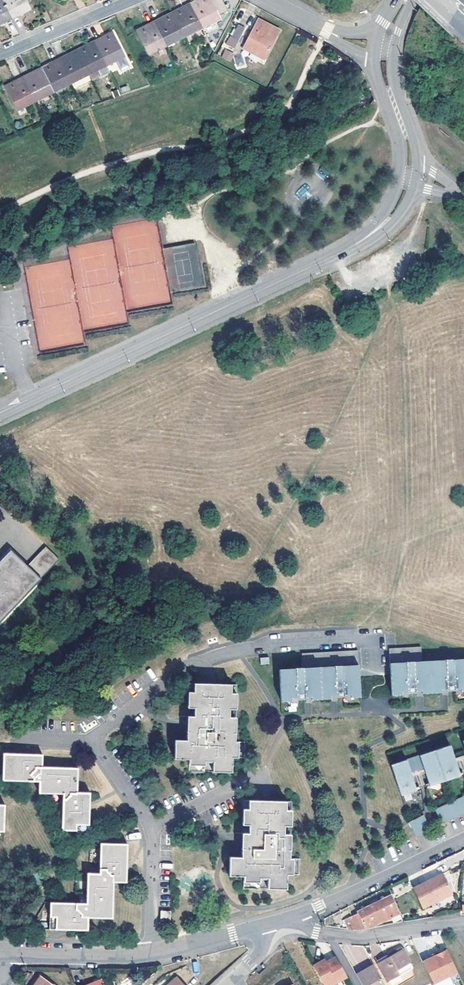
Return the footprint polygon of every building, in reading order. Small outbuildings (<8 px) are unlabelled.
[(2,26),(13,20),(3,0),(0,0),(0,23),(2,26)] [(13,20),(25,14),(24,10),(28,8),(25,0),(3,0),(13,20)] [(208,0),(201,0),(200,0),(199,0),(189,5),(200,27),(208,23),(210,25),(218,20),(208,0)] [(200,27),(189,5),(177,11),(177,12),(172,15),(183,38),(193,33),(191,31),(200,27)] [(183,38),(172,15),(165,18),(165,17),(153,23),(164,45),(173,40),(174,43),(183,38)] [(278,32),(258,21),(244,48),(263,59),(278,32)] [(164,45),(153,23),(141,28),(142,30),(135,33),(147,56),(156,51),(156,49),(164,45)] [(245,30),(238,26),(232,38),(231,37),(225,47),(233,52),(245,30)] [(93,43),(104,64),(113,60),(114,63),(115,62),(120,73),(128,69),(123,58),(124,58),(113,34),(106,38),(105,36),(93,43)] [(104,64),(93,43),(81,49),(82,50),(77,53),(88,75),(97,71),(100,78),(109,74),(104,64)] [(224,49),(221,58),(231,61),(234,53),(224,49)] [(88,75),(77,53),(70,56),(70,55),(58,61),(69,82),(78,77),(80,79),(88,75)] [(69,82),(58,61),(47,66),(48,67),(41,70),(52,93),(60,89),(60,87),(69,82)] [(52,93),(41,70),(35,74),(34,73),(22,79),(33,101),(42,95),(43,98),(52,93)] [(331,88),(340,82),(334,72),(325,79),(331,88)] [(33,101),(22,79),(12,84),(12,85),(5,89),(16,112),(26,107),(25,105),(33,101)] [(300,201),(310,196),(305,187),(295,192),(300,201)] [(26,566),(40,579),(58,560),(44,547),(26,566)] [(10,551),(0,561),(0,621),(40,579),(26,566),(10,551)] [(389,649),(391,695),(402,694),(401,691),(407,691),(407,693),(415,692),(415,691),(418,691),(421,690),(421,693),(441,692),(441,690),(444,689),(447,689),(447,690),(455,690),(455,689),(461,688),(461,691),(463,691),(463,659),(422,662),(421,647),(389,649)] [(364,697),(361,650),(305,653),(306,668),(282,669),(284,701),(294,701),(294,698),(300,697),(300,699),(308,698),(308,697),(310,697),(314,697),(314,699),(334,698),(333,696),(336,695),(339,695),(339,697),(347,696),(347,695),(353,694),(353,697),(364,697)] [(236,686),(219,685),(207,685),(190,685),(190,721),(189,733),(188,733),(187,741),(176,741),(175,760),(189,761),(189,772),(213,773),(232,774),(233,759),(244,759),(244,744),(236,743),(237,734),(235,734),(236,686)] [(460,773),(450,745),(391,765),(401,795),(411,792),(410,789),(416,787),(411,772),(424,768),(429,783),(434,781),(435,784),(455,777),(454,774),(460,773)] [(65,830),(91,832),(92,802),(92,794),(80,794),(80,769),(45,767),(45,755),(26,755),(7,754),(7,781),(42,782),(42,793),(66,794),(65,830)] [(441,824),(463,813),(463,796),(435,810),(441,824)] [(244,889),(287,890),(287,875),(299,875),(299,860),(291,859),(291,851),(290,851),(290,802),(275,802),(262,802),(245,801),(243,849),(242,849),(242,854),(241,854),(241,858),(230,857),(230,877),(244,877),(244,889)] [(409,823),(416,836),(430,829),(424,815),(409,823)] [(53,904),(52,930),(90,931),(90,919),(114,919),(116,883),(128,883),(128,868),(129,846),(103,845),(102,875),(90,874),(89,904),(53,904)] [(462,853),(447,857),(449,864),(463,860),(462,853)] [(443,875),(414,889),(424,909),(453,896),(443,875)] [(357,931),(379,928),(377,924),(401,915),(393,897),(378,904),(376,901),(372,903),(374,906),(333,927),(357,931)] [(162,911),(162,921),(171,922),(172,911),(162,911)] [(394,955),(378,963),(389,982),(419,964),(409,946),(398,952),(396,950),(393,952),(394,955)] [(432,958),(423,962),(429,973),(435,984),(459,972),(447,950),(436,956),(432,958)] [(313,967),(323,984),(335,984),(348,978),(337,957),(327,963),(323,965),(321,962),(313,967)] [(362,984),(385,984),(373,964),(356,974),(362,984)] [(284,980),(274,966),(262,975),(260,973),(258,974),(260,977),(257,980),(249,984),(277,984),(284,980)] [(429,973),(419,978),(422,984),(435,984),(429,973)] [(40,976),(34,984),(54,984),(40,976)] [(170,984),(171,984),(185,984),(178,976),(170,984)]
